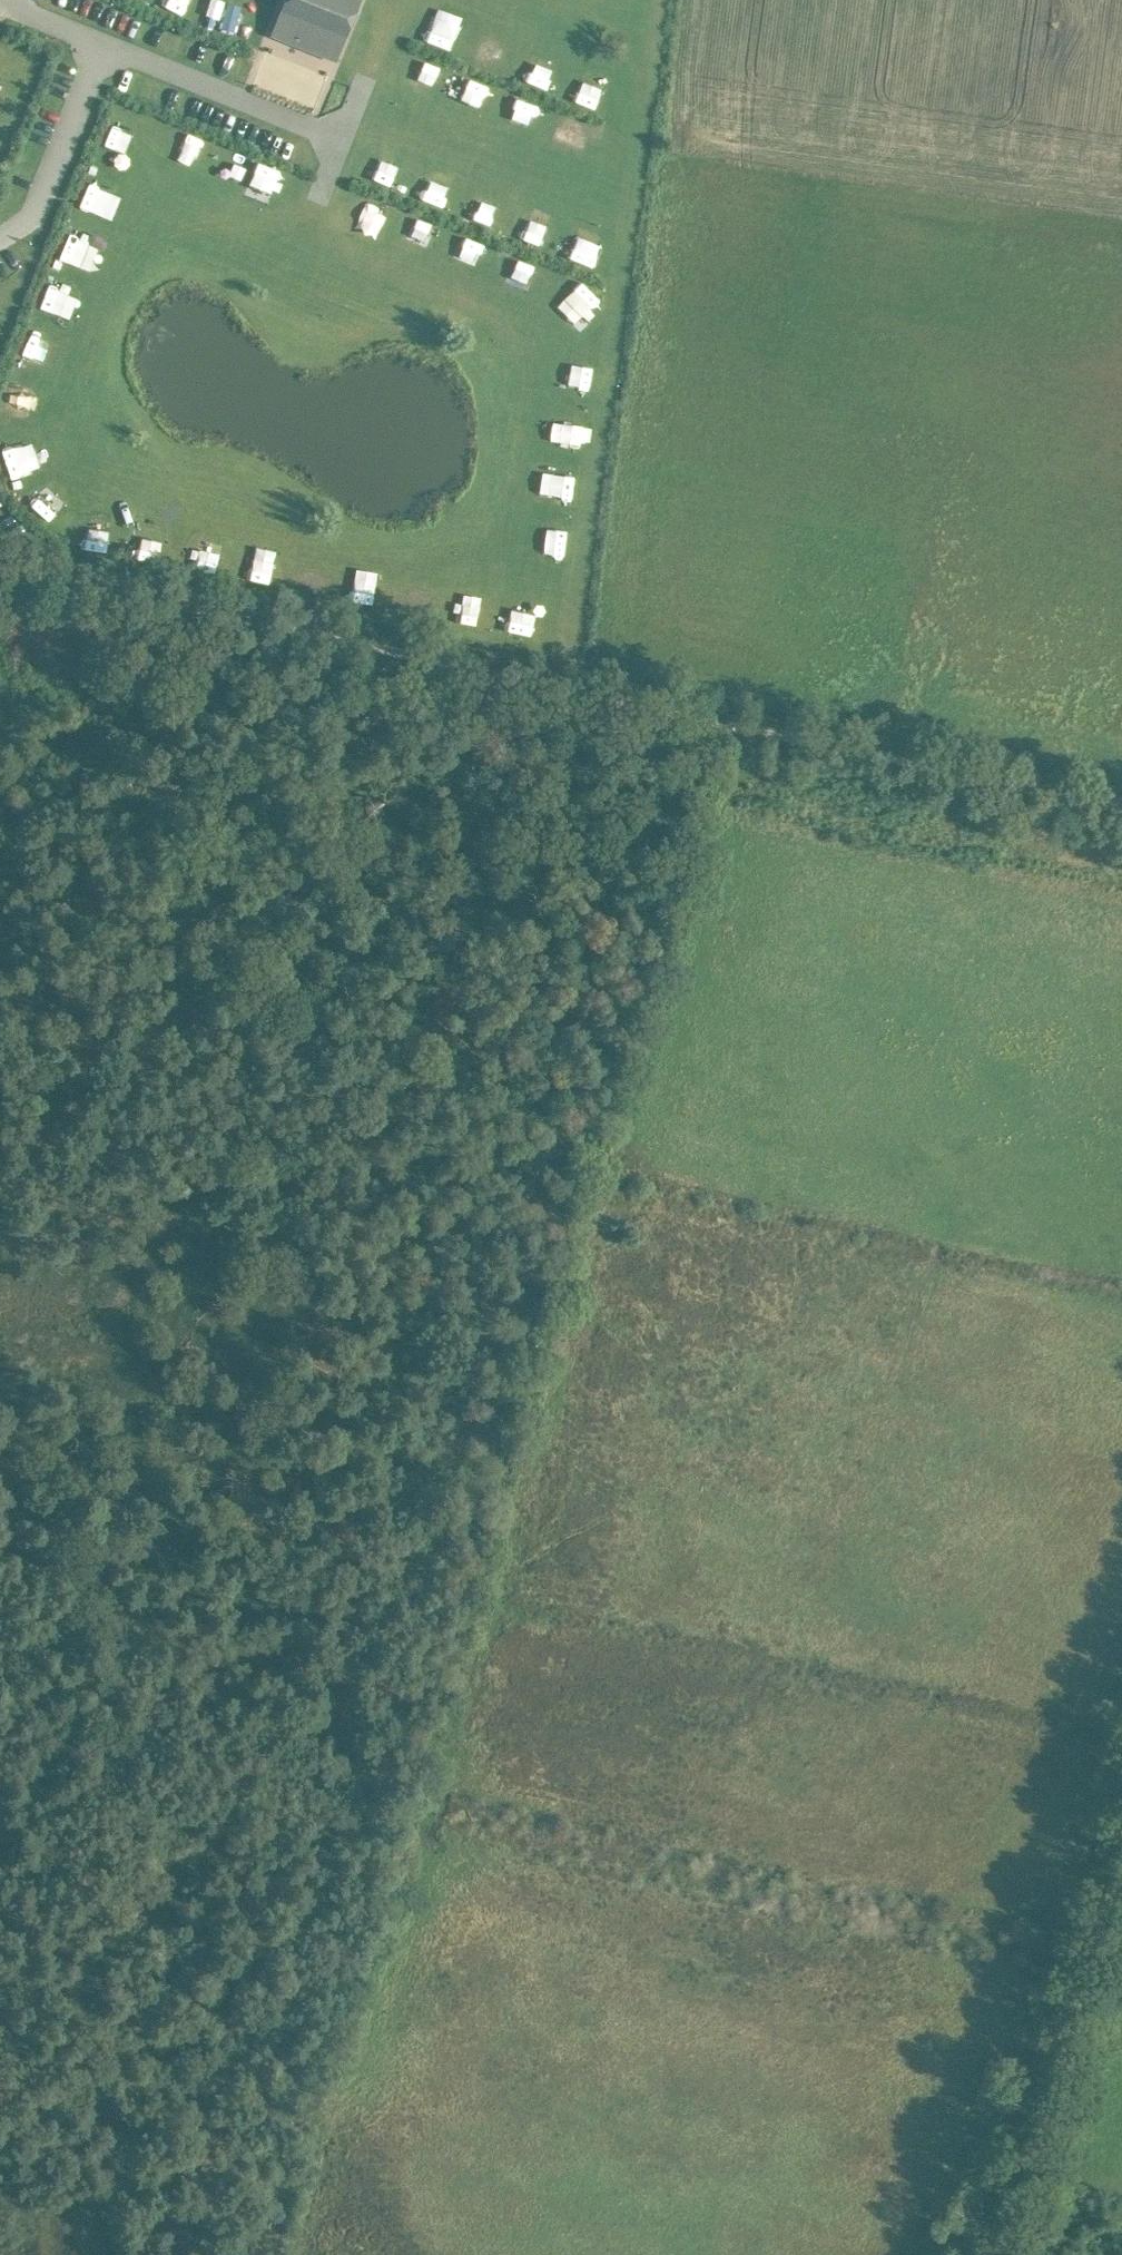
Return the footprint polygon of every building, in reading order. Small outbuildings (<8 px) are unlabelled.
[(279,37),(342,62),(364,8),(343,0),(293,0),(279,37)] [(239,37),(249,13),(222,2),(212,25),(239,37)] [(443,48),(452,26),(433,18),(424,40),(443,48)] [(530,56),(521,80),(543,88),(552,64),(530,56)] [(411,60),(408,81),(428,83),(430,62),(411,60)] [(595,109),(605,85),(581,75),(571,99),(595,109)] [(458,98),(481,105),(488,83),(464,76),(458,98)] [(498,114),(522,126),(533,105),(509,93),(498,114)] [(117,160),(126,141),(105,131),(96,150),(117,160)] [(391,187),(400,166),(376,156),(367,177),(391,187)] [(255,159),(246,182),(269,191),(278,169),(255,159)] [(417,195),(436,207),(448,189),(429,177),(417,195)] [(490,227),(503,197),(480,187),(467,218),(490,227)] [(334,227),(361,236),(375,200),(347,190),(334,227)] [(403,239),(423,247),(432,223),(412,215),(403,239)] [(537,244),(545,225),(525,217),(518,236),(537,244)] [(63,234),(58,260),(83,266),(88,240),(63,234)] [(457,237),(454,259),(479,262),(482,240),(457,237)] [(574,237),(568,258),(596,266),(602,245),(574,237)] [(525,286),(532,261),(505,254),(498,279),(525,286)] [(582,280),(555,304),(578,329),(595,314),(590,309),(600,299),(582,280)] [(55,317),(57,313),(66,318),(76,297),(47,282),(35,308),(55,317)] [(43,362),(49,341),(25,335),(19,355),(43,362)] [(588,397),(589,375),(557,373),(556,396),(588,397)] [(3,451),(8,468),(37,461),(33,443),(3,451)] [(549,497),(550,473),(538,473),(538,497),(549,497)] [(552,475),(551,499),(572,500),(573,476),(552,475)] [(46,485),(30,504),(48,519),(64,500),(46,485)] [(82,545),(102,553),(113,521),(94,514),(82,545)] [(564,553),(565,530),(543,528),(542,552),(564,553)] [(214,572),(220,554),(198,546),(192,565),(214,572)] [(528,593),(527,615),(548,616),(549,594),(528,593)]
